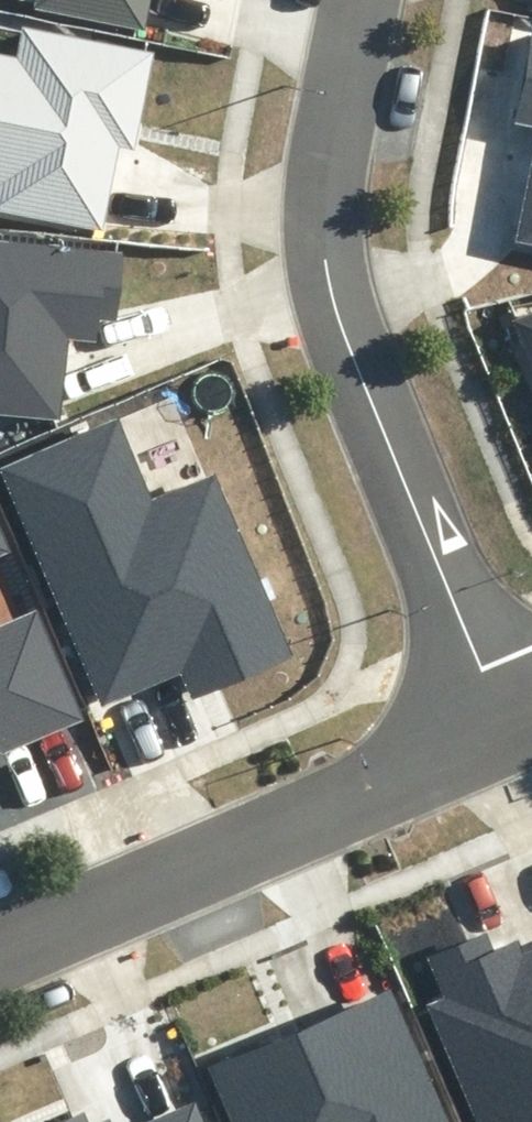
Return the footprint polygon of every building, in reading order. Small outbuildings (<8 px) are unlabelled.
[(144,28),(149,0),(35,0),(34,6),(144,28)] [(101,229),(117,146),(136,149),(155,51),(20,25),(14,55),(0,52),(0,210),(101,229)] [(531,32),(512,124),(531,128),(531,33),(531,32)] [(516,240),(531,243),(531,160),(516,240)] [(63,422),(72,339),(96,342),(98,319),(114,321),(121,254),(0,242),(0,416),(63,422)] [(512,320),(531,368),(531,311),(512,320)] [(216,474),(153,500),(120,418),(0,467),(0,469),(102,705),(182,673),(192,696),(293,655),(216,474)] [(0,529),(0,555),(9,551),(0,529)] [(8,766),(3,752),(82,719),(36,611),(0,626),(0,769),(8,766)] [(487,930),(424,956),(442,999),(426,1005),(476,1121),(531,1121),(531,953),(525,956),(518,939),(495,948),(487,930)] [(209,1067),(232,1121),(449,1121),(391,988),(209,1067)] [(196,1102),(148,1121),(205,1121),(196,1102)] [(85,1114),(65,1121),(88,1121),(85,1114)]
